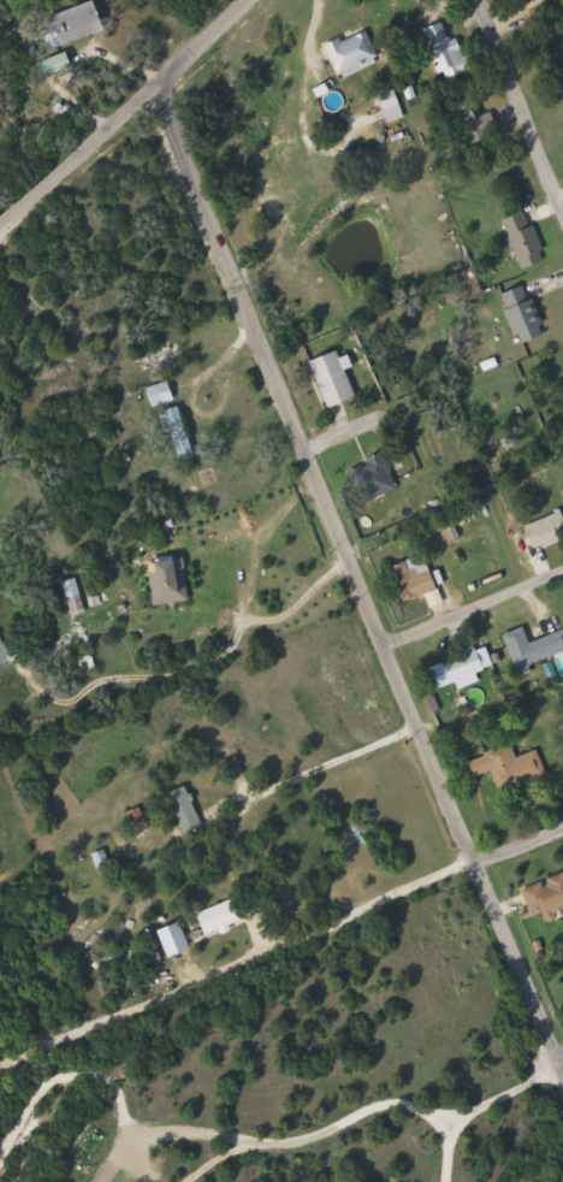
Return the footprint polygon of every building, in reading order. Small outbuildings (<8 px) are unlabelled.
[(108,30),(61,45),(53,17),(99,1),(108,30)] [(463,45),(473,72),(440,83),(423,31),(448,23),(456,47),(463,45)] [(328,49),(367,31),(383,63),(344,81),(328,49)] [(407,118),(391,123),(384,101),(401,96),(407,118)] [(546,264),(522,272),(504,220),(528,212),(546,264)] [(499,299),(523,286),(547,333),(523,347),(499,299)] [(313,361),(343,353),(356,400),(326,408),(313,361)] [(149,388),(172,382),(177,401),(154,406),(149,388)] [(197,455),(178,461),(162,412),(182,406),(197,455)] [(357,465),(383,454),(398,489),(373,501),(357,465)] [(532,519),(562,519),(562,545),(532,545),(532,519)] [(387,568),(426,554),(439,590),(401,604),(387,568)] [(155,596),(168,561),(191,569),(178,604),(155,596)] [(87,613),(73,617),(63,580),(76,577),(87,613)] [(532,643),(562,632),(562,654),(516,670),(505,636),(527,628),(532,643)] [(11,666),(0,667),(0,633),(6,632),(11,666)] [(427,669),(479,649),(490,675),(438,696),(427,669)] [(547,778),(504,793),(497,772),(478,778),(472,760),(514,745),(518,758),(539,751),(547,778)] [(168,794),(188,786),(206,827),(186,834),(168,794)] [(525,890),(562,876),(562,916),(547,921),(544,911),(533,915),(525,890)] [(243,922),(209,936),(200,914),(235,899),(243,922)]
